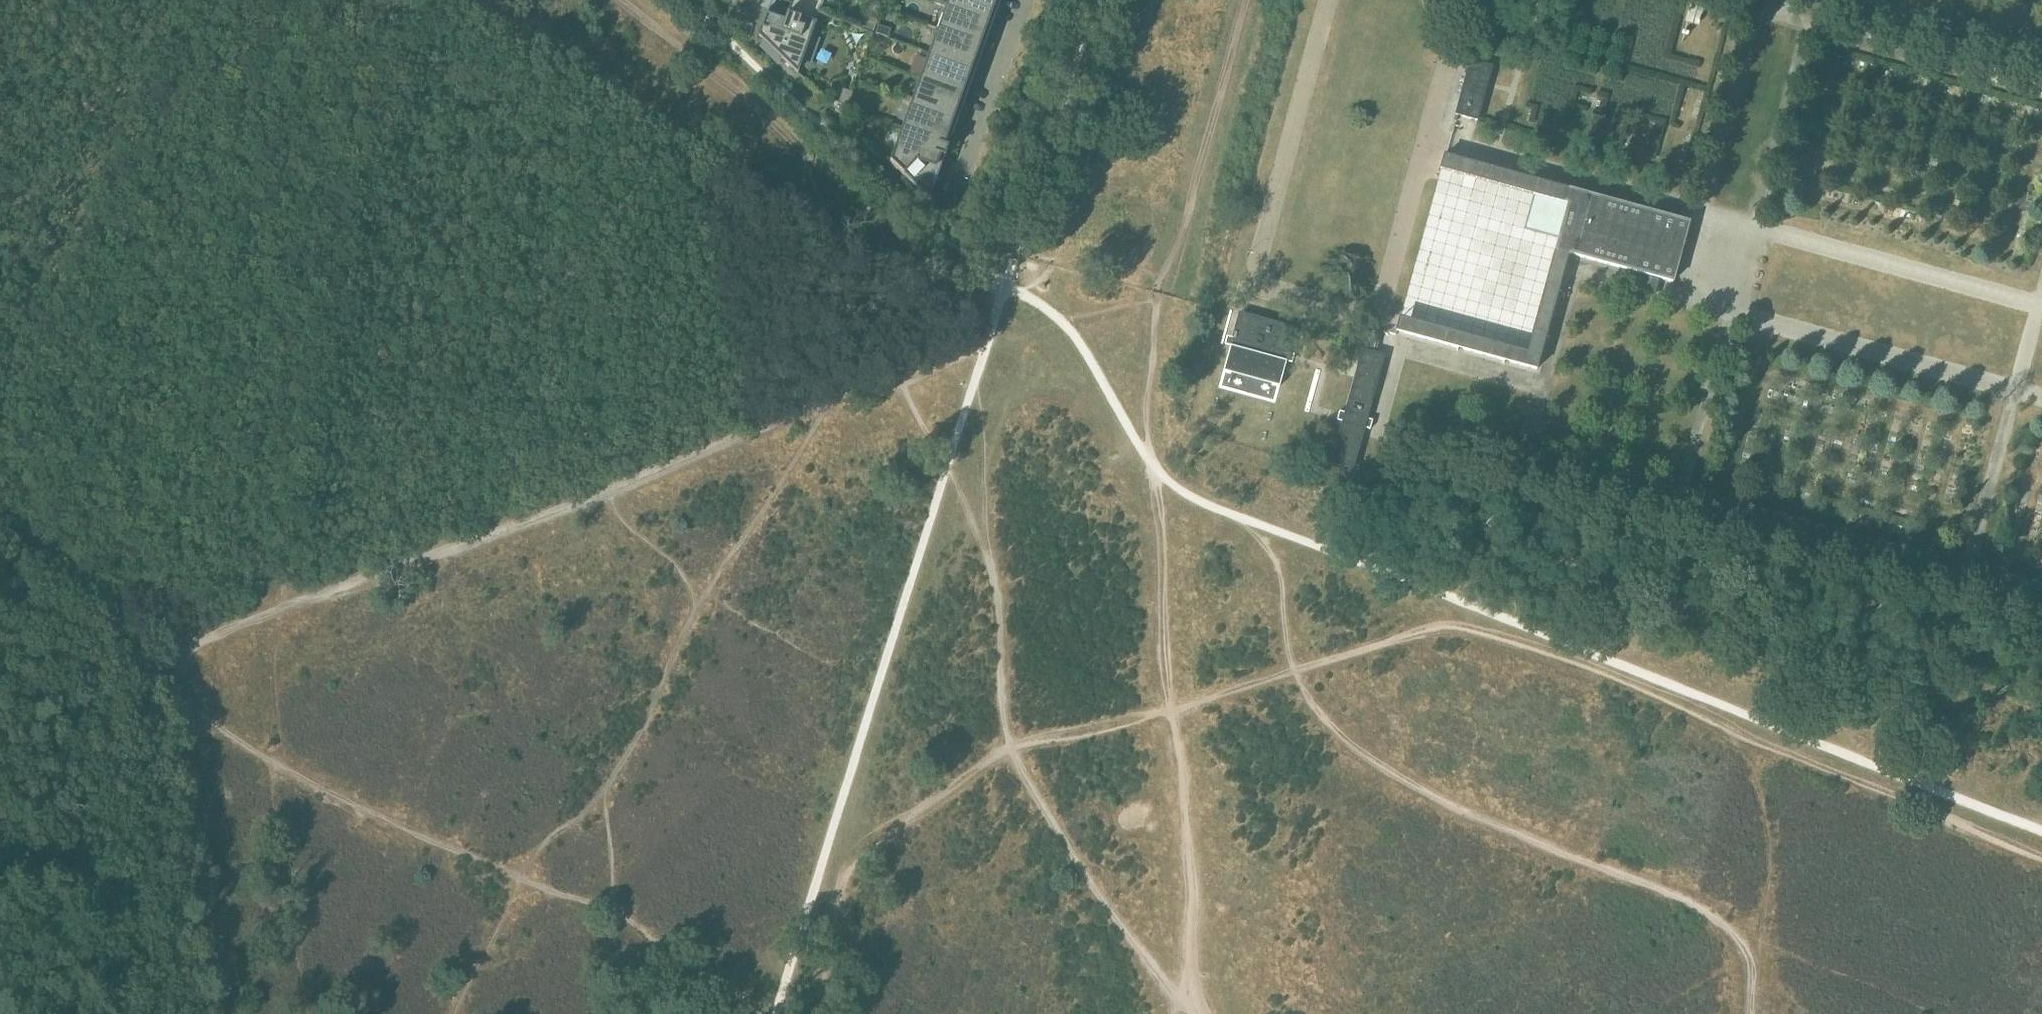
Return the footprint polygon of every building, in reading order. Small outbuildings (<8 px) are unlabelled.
[(791,3),(819,13),(824,0),(792,0),(791,3)] [(946,4),(993,21),(994,19),(998,8),(1001,0),(948,0),(946,4)] [(769,7),(759,35),(798,73),(819,13),(791,3),(785,20),(780,19),(781,19),(768,14),(770,8),(769,7)] [(938,27),(938,28),(985,45),(989,34),(993,23),(993,21),(946,4),(938,27)] [(938,28),(929,53),(976,70),(976,68),(980,57),(985,45),(938,28)] [(929,53),(920,78),(967,95),(971,83),(975,72),(976,70),(929,53)] [(1470,60),(1456,114),(1477,119),(1492,66),(1470,60)] [(920,78),(911,103),(958,120),(959,118),(962,107),(967,95),(920,78)] [(843,89),(838,102),(848,106),(852,93),(843,89)] [(911,103),(902,127),(949,144),(953,132),(957,122),(958,120),(911,103)] [(902,127),(890,162),(929,199),(938,175),(944,157),(948,146),(949,144),(902,127)] [(1448,161),(1440,158),(1437,172),(1567,208),(1579,211),(1583,199),(1448,161)] [(1569,247),(1566,259),(1670,287),(1674,274),(1667,272),(1676,239),(1683,241),(1687,227),(1583,199),(1579,211),(1567,208),(1557,244),(1569,247)] [(1526,356),(1398,320),(1395,332),(1535,371),(1566,259),(1569,247),(1557,244),(1526,356)] [(1239,312),(1223,371),(1236,374),(1279,386),(1282,377),(1295,328),(1239,312)] [(1362,349),(1375,352),(1381,328),(1369,325),(1362,349)] [(1342,416),(1329,459),(1357,469),(1389,356),(1375,352),(1362,349),(1342,416)]
